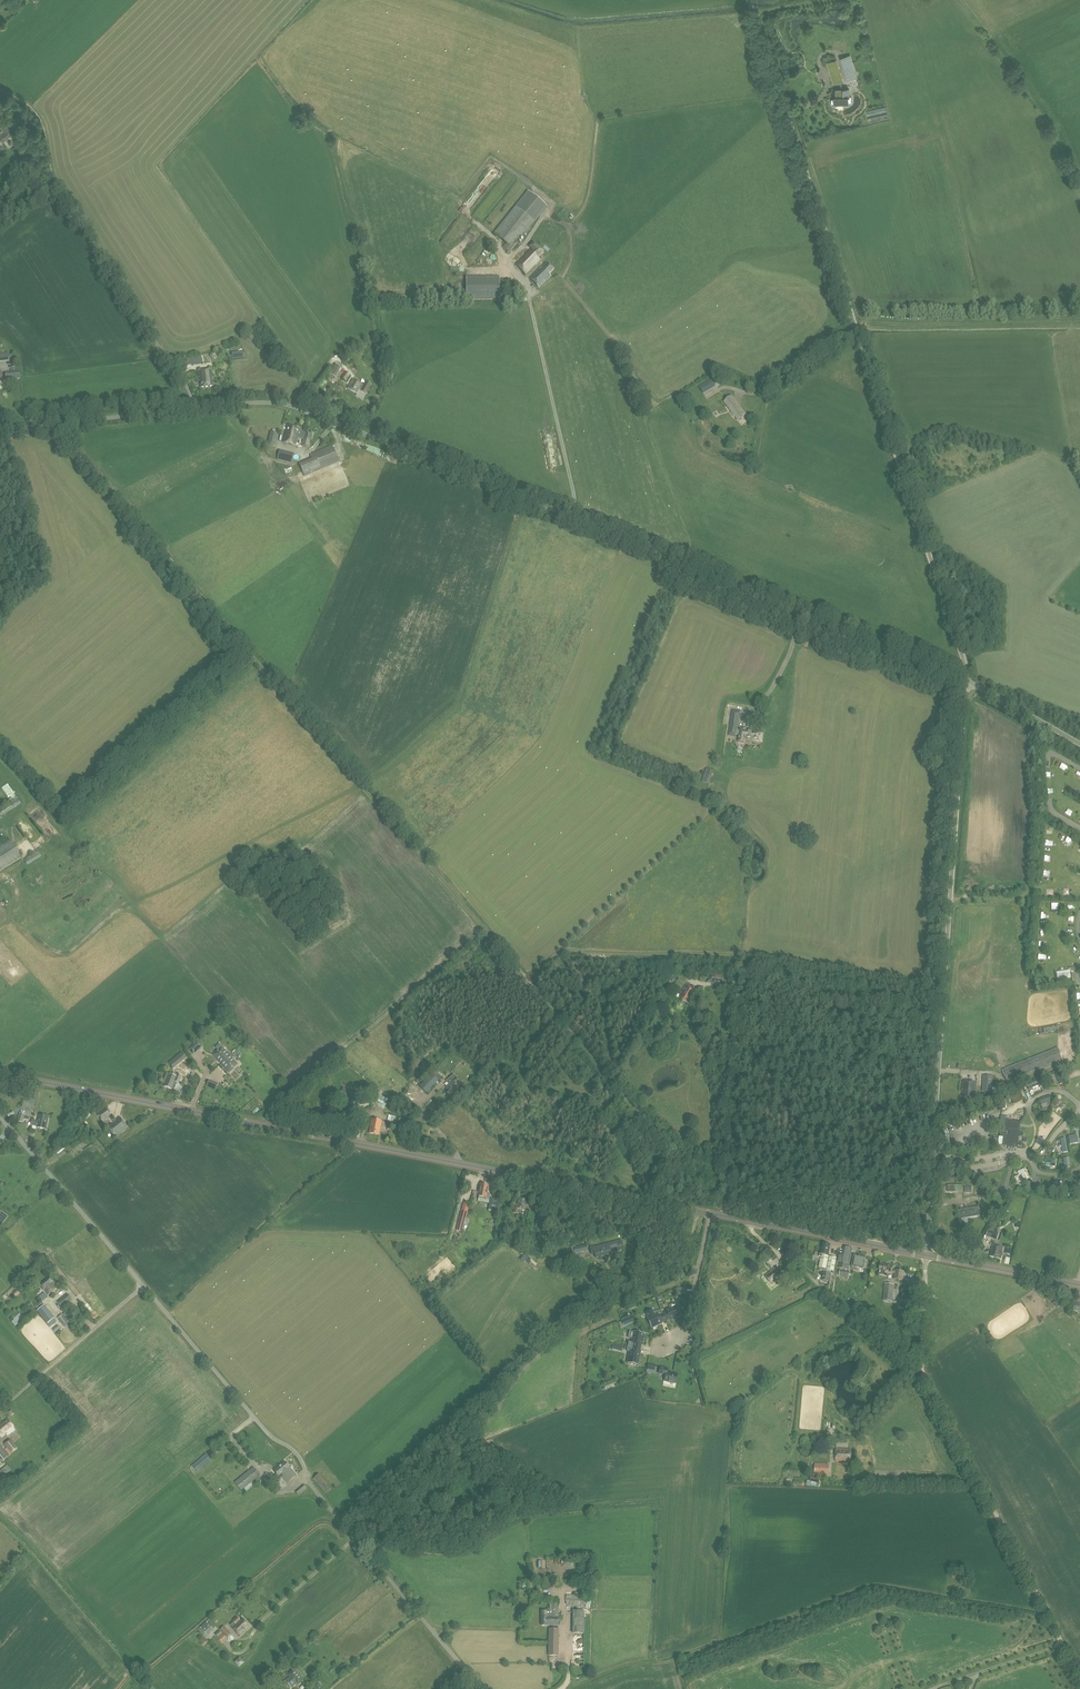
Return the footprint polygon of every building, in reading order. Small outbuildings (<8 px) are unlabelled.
[(848,79),(856,76),(855,73),(850,56),(841,59),(848,79)] [(834,83),(843,80),(836,60),(828,63),(834,83)] [(848,104),(848,97),(849,97),(849,89),(844,89),(836,90),(836,95),(837,95),(837,96),(834,96),(835,99),(831,99),(831,104),(835,104),(848,104)] [(0,131),(0,152),(3,149),(4,150),(7,147),(3,142),(11,136),(18,144),(22,141),(5,120),(0,124),(0,127),(2,129),(0,131)] [(512,191),(518,196),(525,187),(518,182),(512,191)] [(503,247),(509,252),(546,205),(528,191),(516,206),(494,234),(506,244),(503,247)] [(516,264),(526,274),(540,260),(538,258),(544,252),(534,242),(529,247),(531,249),(516,264)] [(530,278),(539,288),(551,276),(549,274),(554,269),(547,262),(542,267),(530,278)] [(466,278),(467,300),(500,300),(500,277),(466,278)] [(232,352),(233,359),(247,357),(247,353),(243,353),(243,351),(232,352)] [(10,361),(9,353),(0,354),(0,362),(10,361)] [(191,356),(192,365),(202,363),(201,355),(191,356)] [(329,373),(335,377),(341,368),(335,364),(329,373)] [(5,372),(6,380),(21,379),(20,370),(5,372)] [(200,380),(201,387),(213,386),(212,379),(213,379),(212,370),(198,371),(199,380),(200,380)] [(342,379),(346,381),(350,375),(346,372),(342,379)] [(361,391),(367,395),(372,385),(366,382),(364,386),(353,380),(348,388),(357,393),(359,389),(361,391)] [(708,389),(705,384),(700,387),(703,392),(708,389)] [(735,416),(739,420),(746,415),(731,396),(724,401),(727,405),(728,404),(731,408),(730,409),(732,412),(731,412),(734,416),(735,416)] [(301,446),(309,448),(313,435),(299,431),(300,428),(288,425),(286,432),(285,432),(283,442),(296,445),(298,436),(299,437),(299,438),(303,439),(301,446)] [(267,445),(274,447),(277,434),(270,432),(267,445)] [(299,463),(305,476),(339,461),(332,445),(310,455),(311,458),(299,463)] [(277,460),(292,463),(294,453),(280,450),(277,460)] [(738,741),(745,742),(745,738),(747,738),(747,739),(751,739),(752,739),(761,740),(762,733),(740,729),(740,730),(737,730),(739,714),(733,713),(729,735),(730,735),(730,732),(736,733),(736,735),(739,736),(738,741)] [(702,782),(710,784),(714,771),(706,768),(702,782)] [(21,803),(17,796),(6,804),(7,805),(0,810),(0,817),(21,803)] [(22,858),(10,840),(4,844),(2,840),(0,841),(0,846),(0,847),(0,871),(22,858)] [(24,860),(27,865),(42,856),(38,851),(24,860)] [(712,974),(708,981),(707,983),(726,985),(727,976),(712,974)] [(679,997),(690,1004),(697,991),(687,985),(679,997)] [(1039,1028),(1040,1035),(1058,1032),(1058,1031),(1057,1025),(1039,1028)] [(192,1047),(196,1051),(202,1046),(197,1041),(192,1047)] [(213,1054),(221,1063),(231,1055),(229,1053),(228,1054),(222,1047),(218,1051),(217,1051),(213,1054)] [(1002,1069),(1007,1083),(1063,1060),(1058,1047),(1002,1069)] [(173,1069),(187,1058),(182,1052),(169,1063),(173,1069)] [(231,1055),(221,1063),(229,1072),(233,1069),(233,1068),(237,1064),(231,1058),(233,1057),(231,1055)] [(419,1087),(426,1094),(439,1080),(438,1080),(442,1077),(435,1070),(419,1087)] [(182,1076),(173,1072),(172,1075),(166,1073),(162,1083),(165,1084),(164,1086),(171,1089),(174,1082),(179,1083),(182,1076)] [(1062,1074),(1057,1076),(1058,1082),(1061,1081),(1062,1087),(1065,1086),(1062,1074)] [(982,1091),(992,1092),(993,1075),(983,1075),(982,1091)] [(446,1087),(452,1093),(462,1084),(455,1076),(451,1080),(452,1081),(446,1087)] [(206,1086),(216,1090),(218,1084),(209,1080),(206,1086)] [(963,1097),(975,1098),(976,1082),(963,1081),(963,1097)] [(369,1093),(374,1096),(377,1090),(372,1087),(371,1087),(369,1089),(371,1090),(369,1093)] [(349,1100),(354,1102),(357,1091),(353,1090),(353,1091),(342,1088),(339,1097),(344,1098),(344,1097),(350,1099),(349,1100)] [(369,1109),(371,1110),(375,1103),(384,1109),(387,1104),(384,1102),(385,1100),(386,1099),(378,1094),(376,1097),(369,1109)] [(107,1127),(115,1137),(128,1128),(120,1117),(117,1120),(112,1114),(106,1107),(97,1114),(103,1122),(108,1118),(112,1123),(107,1127)] [(37,1127),(44,1129),(47,1116),(39,1115),(38,1120),(38,1121),(32,1120),(31,1125),(37,1126),(37,1127)] [(1003,1145),(1017,1147),(1021,1122),(1006,1120),(1006,1117),(1002,1117),(1001,1126),(1002,1126),(1000,1136),(1004,1137),(1003,1145)] [(369,1133),(380,1135),(382,1120),(371,1118),(369,1133)] [(54,1150),(58,1155),(67,1147),(63,1143),(54,1150)] [(644,1169),(652,1180),(656,1176),(648,1166),(644,1169)] [(478,1198),(490,1200),(491,1195),(487,1194),(489,1186),(480,1184),(478,1196),(479,1196),(478,1198)] [(488,1210),(497,1212),(499,1200),(491,1198),(488,1210)] [(513,1213),(519,1214),(519,1213),(522,1213),(522,1210),(525,1210),(526,1206),(525,1206),(526,1200),(518,1198),(517,1204),(516,1204),(515,1208),(513,1208),(513,1213)] [(456,1230),(462,1232),(470,1204),(464,1202),(456,1230)] [(973,1208),(958,1211),(960,1219),(975,1216),(979,1215),(978,1207),(973,1208)] [(531,1223),(533,1223),(533,1221),(534,1221),(535,1212),(526,1211),(525,1218),(530,1219),(530,1221),(531,1221),(531,1223)] [(534,1229),(541,1230),(543,1222),(535,1221),(534,1229)] [(987,1236),(997,1239),(999,1234),(997,1233),(989,1231),(987,1236)] [(595,1254),(595,1257),(611,1253),(610,1249),(619,1247),(620,1251),(623,1250),(621,1239),(590,1247),(592,1255),(595,1254)] [(819,1267),(826,1269),(829,1256),(831,1245),(822,1243),(820,1254),(819,1257),(821,1257),(819,1267)] [(573,1247),(575,1254),(588,1250),(587,1244),(573,1247)] [(990,1256),(1001,1259),(1003,1252),(1002,1252),(1003,1248),(993,1245),(990,1256)] [(852,1249),(844,1248),(842,1255),(839,1254),(838,1261),(840,1261),(839,1268),(848,1270),(849,1265),(852,1249)] [(762,1261),(764,1264),(772,1259),(767,1251),(761,1254),(764,1259),(762,1261)] [(525,1260),(529,1264),(531,1262),(530,1260),(531,1259),(529,1257),(530,1257),(525,1252),(521,1257),(523,1258),(522,1260),(524,1262),(525,1260)] [(866,1257),(854,1255),(852,1270),(857,1271),(858,1268),(864,1269),(866,1257)] [(826,1270),(834,1271),(836,1258),(829,1256),(826,1270)] [(894,1279),(902,1280),(903,1276),(904,1276),(905,1271),(892,1269),(893,1267),(881,1264),(880,1264),(878,1275),(887,1277),(888,1272),(894,1273),(894,1279)] [(765,1275),(772,1285),(784,1276),(777,1267),(765,1275)] [(839,1277),(849,1279),(850,1272),(840,1270),(839,1277)] [(821,1280),(830,1282),(831,1274),(823,1272),(821,1280)] [(788,1280),(792,1284),(797,1280),(793,1276),(788,1280)] [(44,1290),(48,1295),(57,1287),(53,1282),(54,1281),(50,1277),(40,1286),(44,1290)] [(883,1300),(892,1301),(894,1285),(885,1284),(883,1300)] [(57,1302),(62,1307),(72,1299),(68,1293),(57,1302)] [(898,1307),(906,1308),(907,1298),(899,1297),(898,1307)] [(35,1305),(38,1308),(44,1303),(42,1300),(35,1305)] [(663,1314),(665,1319),(669,1318),(670,1320),(680,1316),(681,1316),(678,1309),(681,1308),(679,1301),(669,1305),(670,1308),(666,1310),(667,1312),(663,1314)] [(44,1305),(37,1311),(48,1324),(55,1318),(44,1305)] [(661,1321),(665,1319),(663,1314),(659,1315),(658,1313),(655,1315),(653,1312),(646,1315),(647,1317),(651,1328),(651,1327),(662,1323),(661,1321)] [(59,1318),(64,1324),(68,1320),(63,1315),(59,1318)] [(621,1321),(624,1327),(634,1323),(631,1317),(621,1321)] [(628,1346),(633,1347),(639,1348),(640,1344),(642,1345),(644,1334),(645,1334),(645,1333),(633,1331),(634,1332),(632,1342),(629,1341),(628,1346)] [(639,1348),(633,1347),(632,1352),(630,1351),(627,1362),(627,1363),(638,1365),(638,1364),(640,1353),(638,1353),(639,1348)] [(647,1373),(656,1374),(657,1366),(648,1364),(647,1373)] [(665,1381),(676,1383),(677,1374),(667,1372),(668,1368),(661,1367),(659,1373),(666,1375),(665,1381)] [(1,1439),(5,1435),(15,1427),(8,1418),(0,1425),(0,1437),(1,1439)] [(5,1444),(7,1448),(5,1450),(9,1455),(11,1453),(18,1448),(11,1439),(5,1444)] [(2,1461),(9,1456),(1,1445),(0,1446),(0,1458),(2,1461)] [(836,1461),(851,1462),(851,1459),(852,1449),(836,1448),(836,1451),(835,1451),(835,1458),(836,1458),(836,1461)] [(192,1465),(197,1472),(212,1460),(207,1453),(192,1465)] [(282,1477),(287,1483),(297,1475),(286,1461),(274,1471),(277,1474),(274,1476),(278,1480),(282,1477)] [(815,1463),(814,1475),(829,1475),(829,1464),(815,1463)] [(6,1475),(12,1471),(8,1465),(2,1470),(6,1475)] [(234,1482),(241,1491),(260,1475),(253,1467),(234,1482)] [(313,1479),(325,1492),(331,1487),(319,1474),(313,1479)] [(809,1486),(818,1488),(819,1487),(820,1488),(821,1483),(822,1479),(820,1479),(821,1478),(812,1476),(809,1486)] [(295,1491),(299,1495),(307,1488),(304,1484),(295,1491)] [(962,1581),(966,1582),(968,1575),(964,1575),(964,1574),(953,1572),(952,1578),(963,1580),(962,1581)] [(578,1609),(584,1609),(584,1596),(566,1595),(566,1605),(567,1605),(567,1606),(578,1606),(578,1609)] [(546,1625),(558,1626),(559,1618),(558,1618),(559,1600),(550,1600),(550,1609),(546,1609),(546,1611),(541,1611),(541,1625),(546,1626),(546,1625)] [(573,1610),(573,1633),(584,1633),(584,1610),(573,1610)] [(232,1627),(241,1636),(251,1627),(242,1617),(240,1619),(237,1616),(233,1620),(234,1622),(230,1625),(232,1627)] [(201,1629),(206,1635),(213,1629),(207,1622),(200,1627),(201,1629)] [(220,1629),(227,1637),(231,1633),(224,1626),(220,1629)] [(548,1656),(557,1656),(558,1629),(549,1629),(548,1656)] [(217,1638),(222,1643),(227,1638),(219,1630),(215,1634),(218,1637),(217,1638)] [(574,1640),(575,1651),(578,1651),(578,1648),(582,1648),(582,1639),(574,1640)] [(285,1681),(291,1688),(297,1683),(298,1684),(302,1680),(293,1670),(289,1674),(290,1676),(285,1681)]
